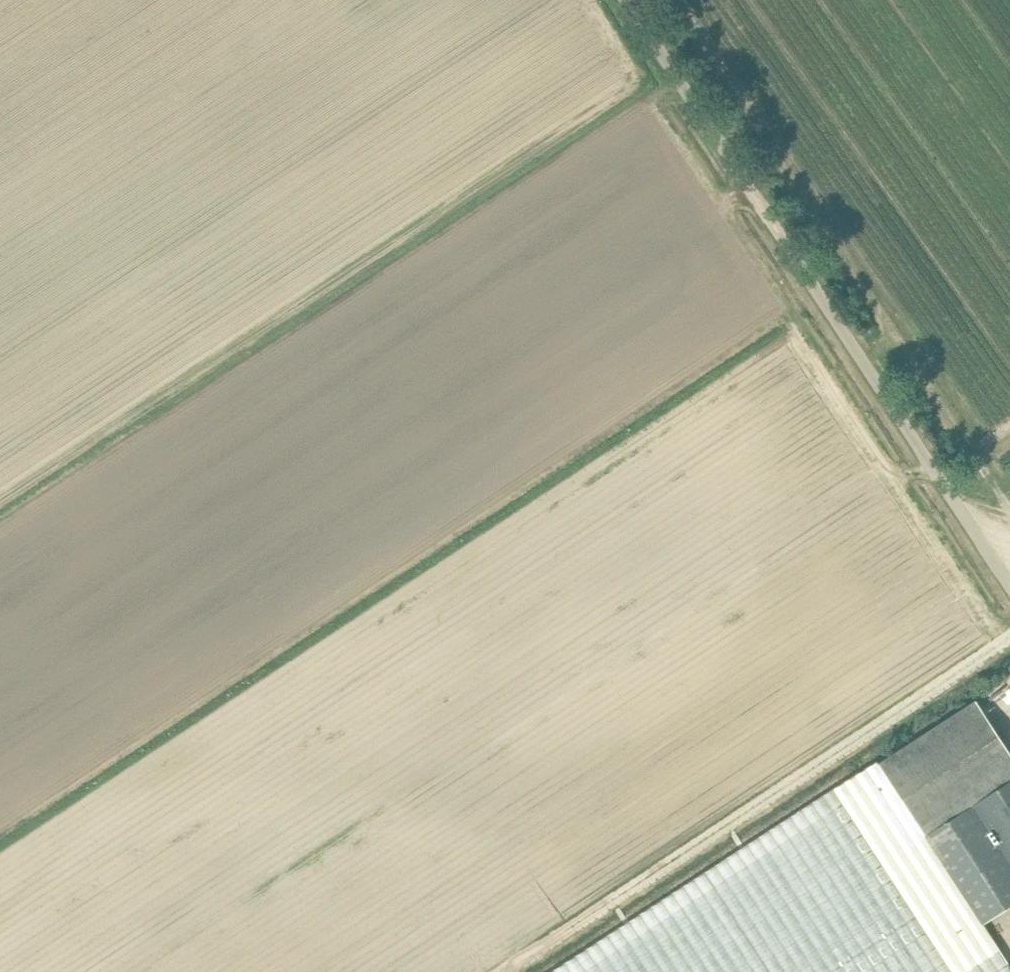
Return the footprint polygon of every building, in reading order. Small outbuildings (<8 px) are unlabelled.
[(976,700),(879,763),(874,756),(542,971),(1009,971),(1009,965),(983,924),(1009,906),(1009,753),(976,700)]
